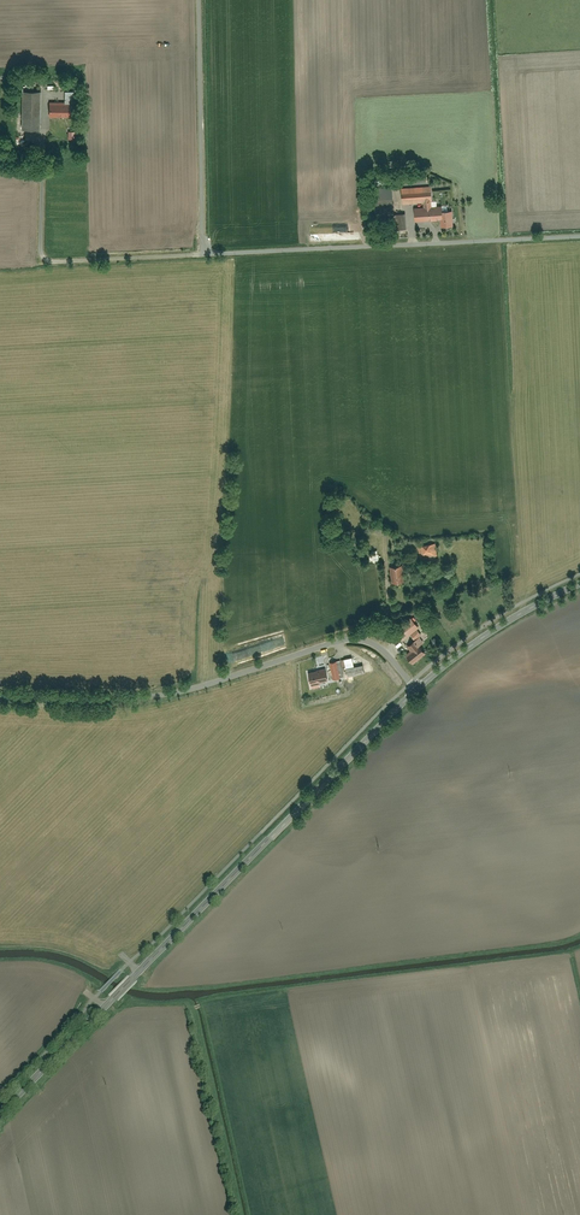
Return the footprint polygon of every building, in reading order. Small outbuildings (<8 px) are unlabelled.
[(62,103),(72,103),(72,93),(62,92),(62,103)] [(20,93),(20,130),(39,131),(39,94),(20,93)] [(47,104),(48,117),(68,116),(68,104),(47,104)] [(397,174),(397,184),(420,184),(419,173),(397,174)] [(441,209),(430,210),(429,204),(432,203),(431,187),(402,189),(403,205),(421,204),(422,210),(413,211),(414,222),(442,221),(441,209)] [(383,206),(391,206),(391,188),(382,189),(383,206)] [(394,230),(405,230),(405,216),(394,216),(394,230)] [(364,511),(361,517),(371,523),(374,517),(364,511)] [(418,547),(419,558),(435,556),(434,546),(418,547)] [(367,555),(369,563),(378,561),(377,553),(367,555)] [(389,567),(391,584),(403,583),(401,566),(389,567)] [(421,636),(416,631),(418,629),(415,625),(405,632),(403,629),(396,635),(401,641),(409,636),(419,647),(424,644),(419,638),(421,636)] [(409,645),(405,649),(410,653),(405,657),(411,665),(424,654),(417,647),(414,649),(409,645)] [(352,667),(351,659),(329,663),(332,680),(363,674),(362,666),(352,667)] [(324,669),(308,672),(311,689),(319,688),(318,683),(326,682),(324,669)]
